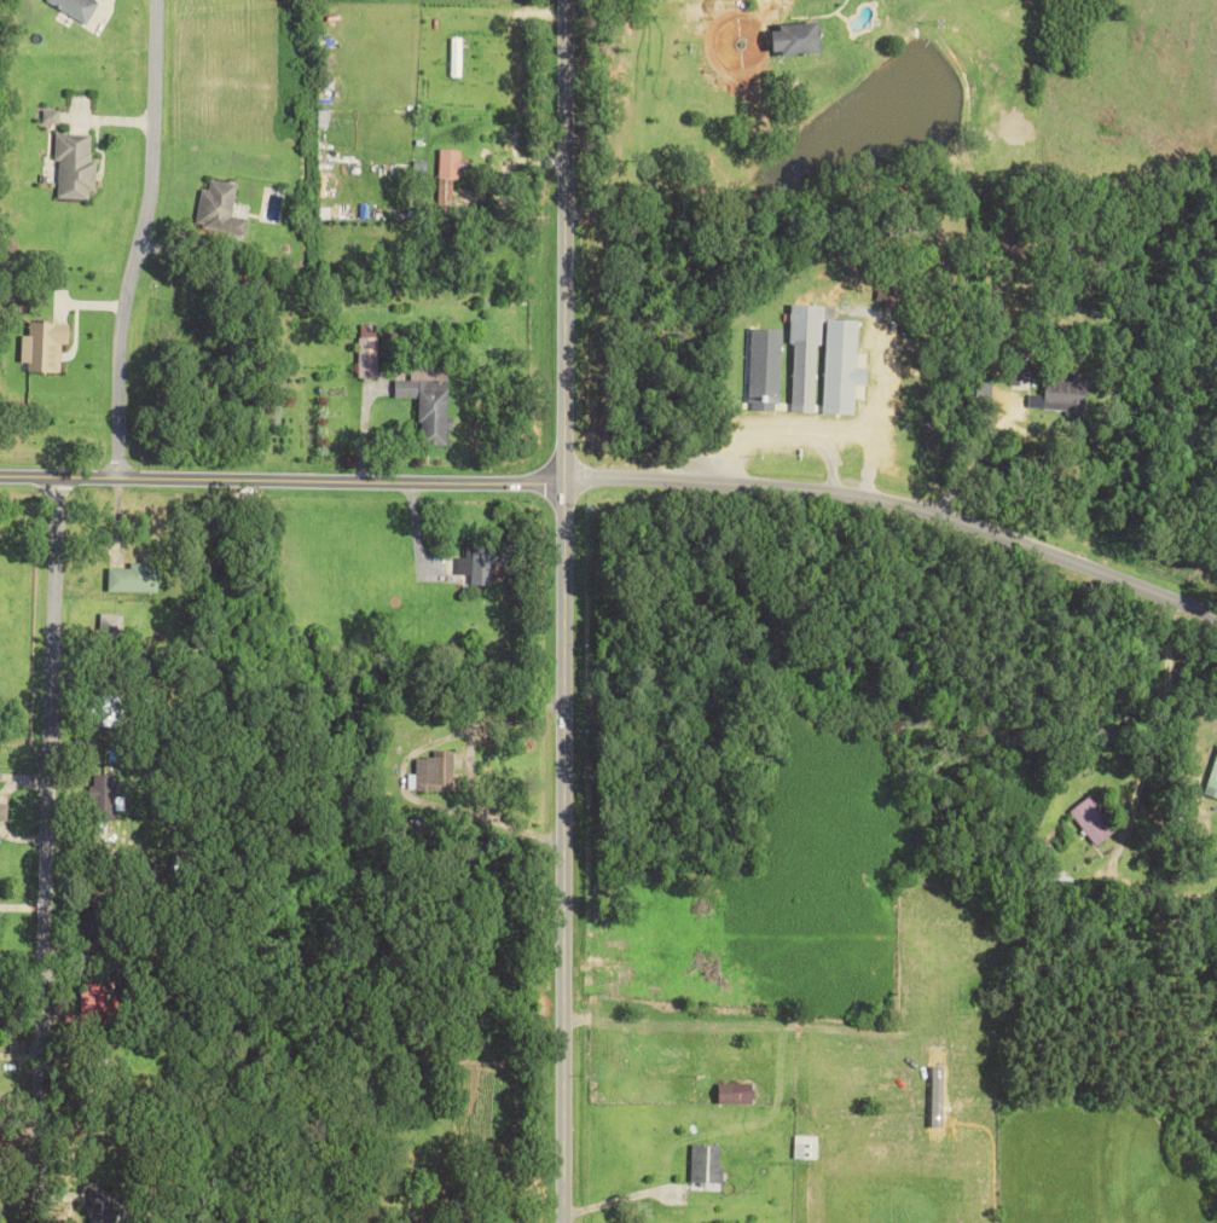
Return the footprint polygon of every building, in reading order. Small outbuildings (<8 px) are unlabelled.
[(94,0),(46,0),(45,1),(86,26),(100,4),(94,0)] [(778,57),(826,55),(824,25),(777,26),(778,57)] [(464,38),(453,38),(452,77),(463,78),(464,38)] [(59,123),(59,110),(43,109),(43,122),(59,123)] [(95,198),(95,161),(92,161),(92,133),(58,133),(56,198),(95,198)] [(440,176),(470,177),(470,158),(462,158),(462,148),(441,148),(440,176)] [(237,183),(211,179),(209,189),(201,188),(197,217),(231,222),(237,183)] [(821,412),(857,414),(858,383),(870,384),(871,367),(859,367),(861,320),(838,319),(838,305),(793,304),(792,342),(796,342),(793,411),(821,412)] [(62,343),(72,343),(72,323),(31,322),(31,335),(23,334),(22,370),(61,371),(62,343)] [(379,377),(378,324),(360,324),(360,377),(379,377)] [(782,396),(784,328),(753,327),(751,395),(782,396)] [(421,445),(450,445),(450,429),(450,428),(450,367),(411,367),(411,380),(397,380),(397,398),(421,397),(421,445)] [(1047,380),(1047,394),(1031,394),(1031,404),(1045,405),(1045,410),(1087,411),(1088,374),(1075,374),(1074,380),(1047,380)] [(494,566),(511,568),(513,547),(468,542),(466,558),(459,557),(457,574),(473,576),(472,583),(492,585),(494,566)] [(109,591),(159,592),(160,569),(150,569),(150,563),(131,562),(131,568),(109,567),(109,591)] [(124,614),(101,613),(101,626),(123,627),(124,614)] [(454,750),(433,750),(433,758),(417,758),(416,790),(453,790),(454,750)] [(1206,793),(1216,797),(1216,758),(1206,793)] [(128,797),(117,796),(118,775),(99,774),(98,811),(127,812),(128,797)] [(1096,846),(1118,831),(1093,796),(1072,811),(1096,846)] [(9,821),(9,803),(0,803),(0,820),(9,821)] [(81,984),(81,1025),(113,1025),(112,984),(81,984)] [(721,1103),(756,1104),(757,1084),(721,1083),(721,1103)] [(818,1159),(818,1136),(796,1135),(795,1159),(818,1159)] [(723,1145),(693,1144),(692,1183),(723,1183),(723,1145)]
